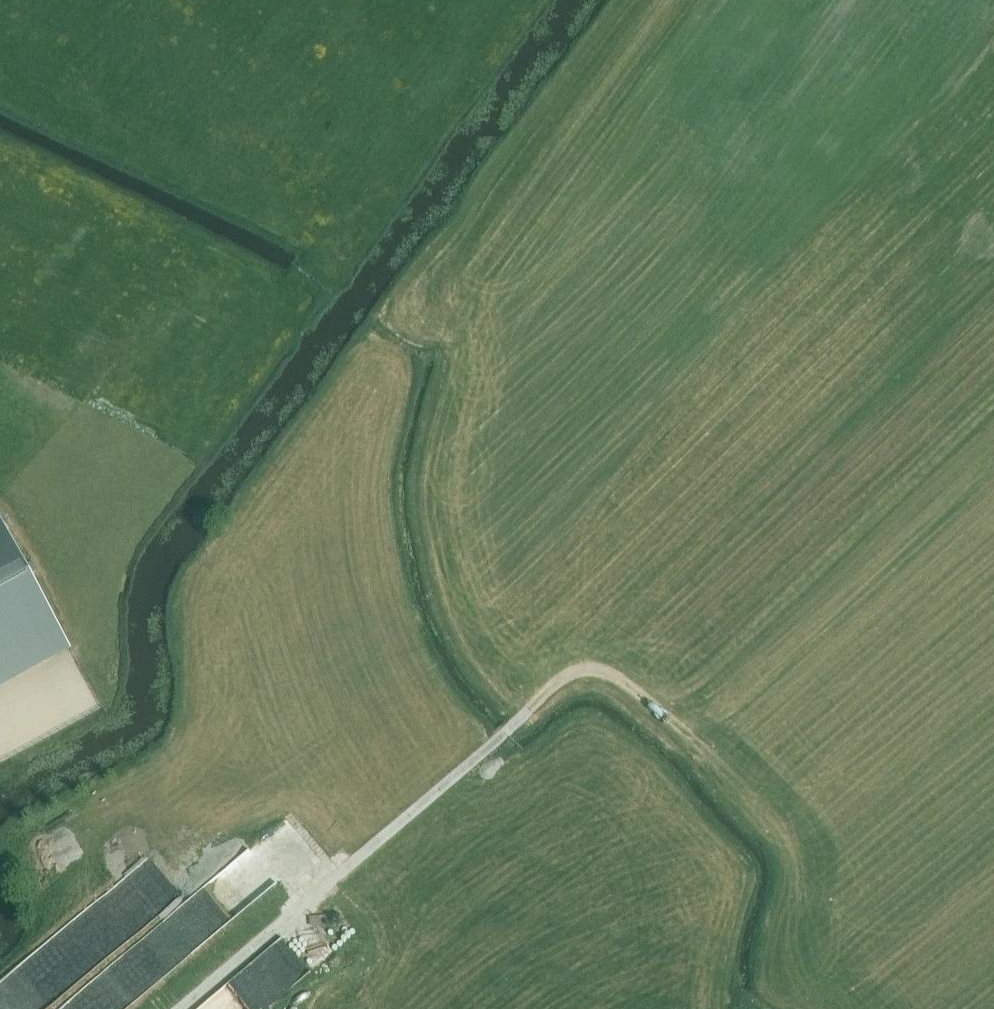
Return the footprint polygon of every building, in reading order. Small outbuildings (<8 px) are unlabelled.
[(0,512),(0,683),(71,644),(0,512)] [(314,967),(289,938),(223,996),(234,1008),(233,1008),(267,1008),(314,967)]
